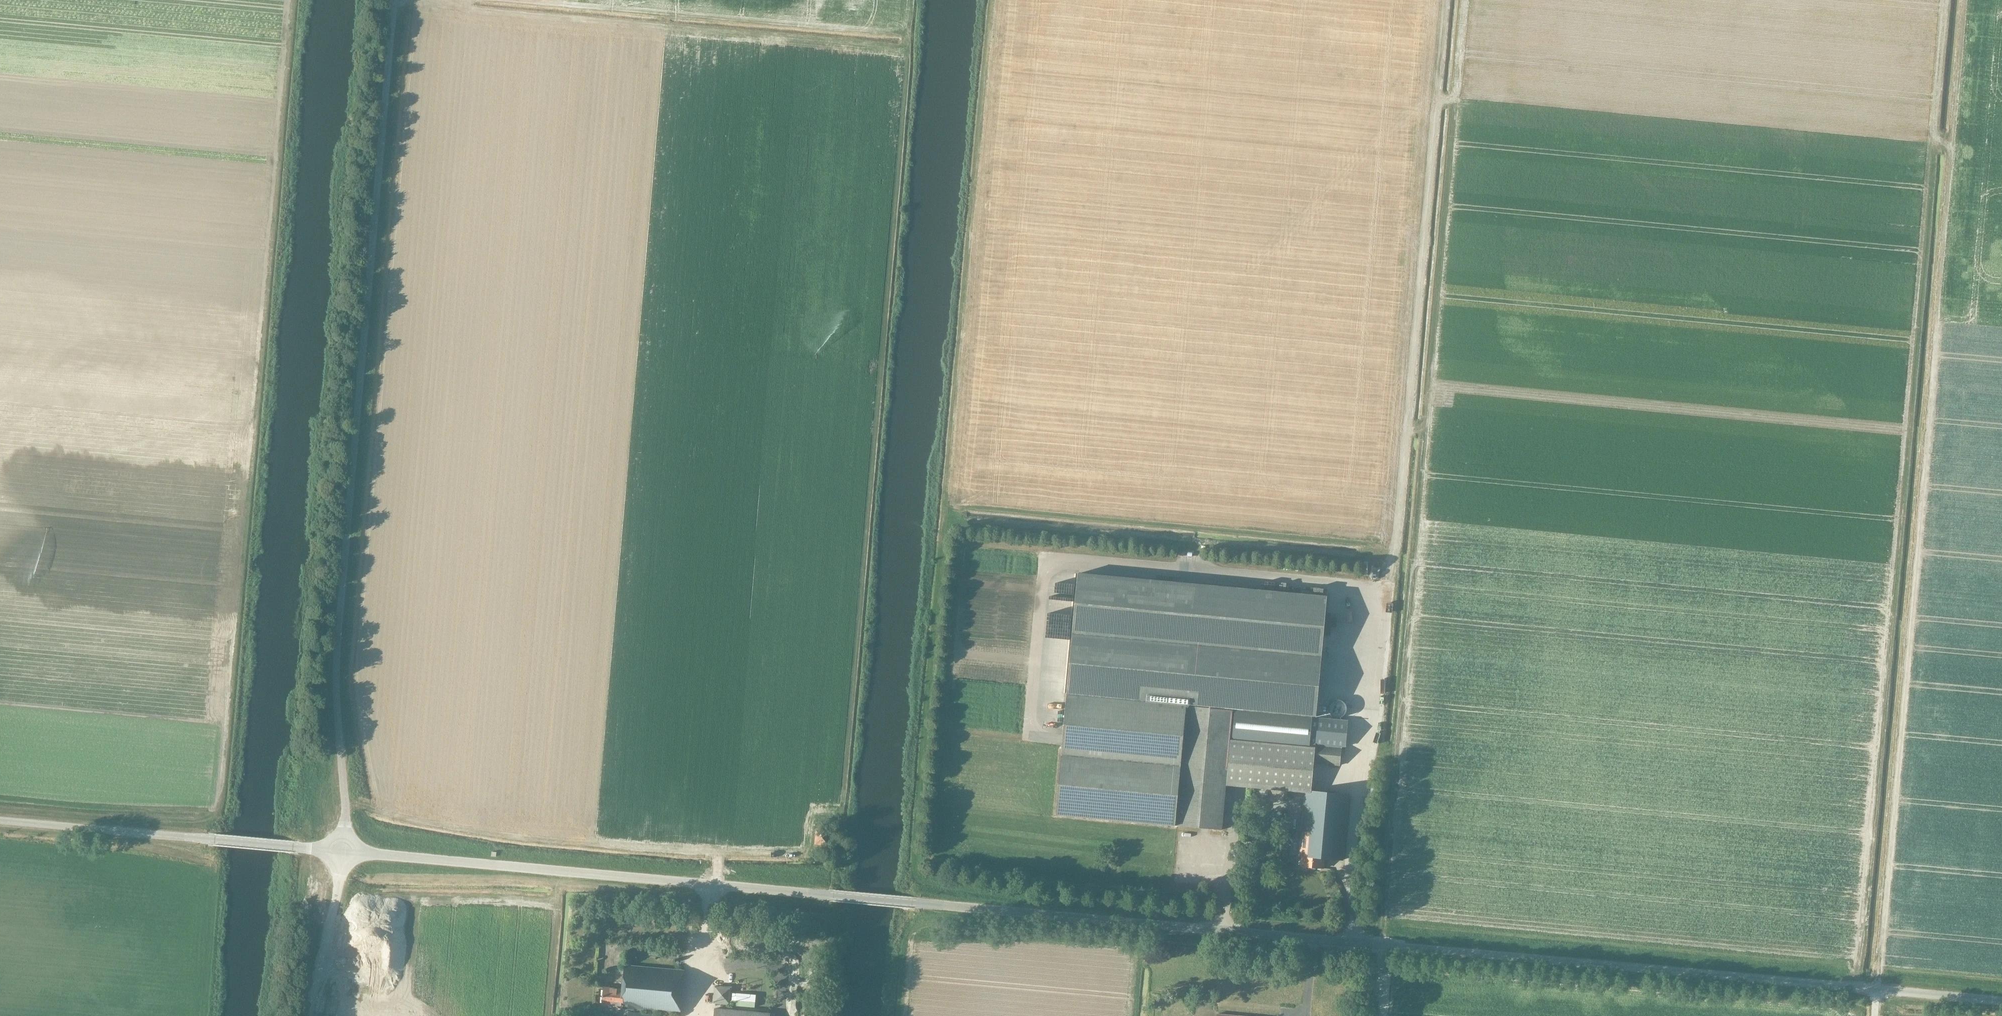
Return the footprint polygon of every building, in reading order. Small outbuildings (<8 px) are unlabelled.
[(1327,596),(1116,576),(1079,572),(1055,815),(1175,826),(1223,830),(1227,785),(1305,793),(1299,856),(1302,857),(1301,867),(1323,869),(1324,859),(1344,860),(1350,794),(1312,791),(1314,763),(1340,766),(1342,747),(1346,747),(1349,720),(1313,717),(1313,716),(1317,716),(1327,596)] [(1327,693),(1328,697),(1319,698),(1320,712),(1341,711),(1339,692),(1327,693)] [(829,832),(829,830),(826,830),(826,832),(817,831),(816,844),(829,844),(830,832),(829,832)] [(614,1006),(614,1008),(681,1012),(686,970),(624,965),(622,988),(603,987),(602,1005),(614,1006)] [(713,1004),(731,1005),(732,987),(714,986),(713,1004)] [(771,1013),(715,1008),(714,1015),(771,1015),(771,1013)]
